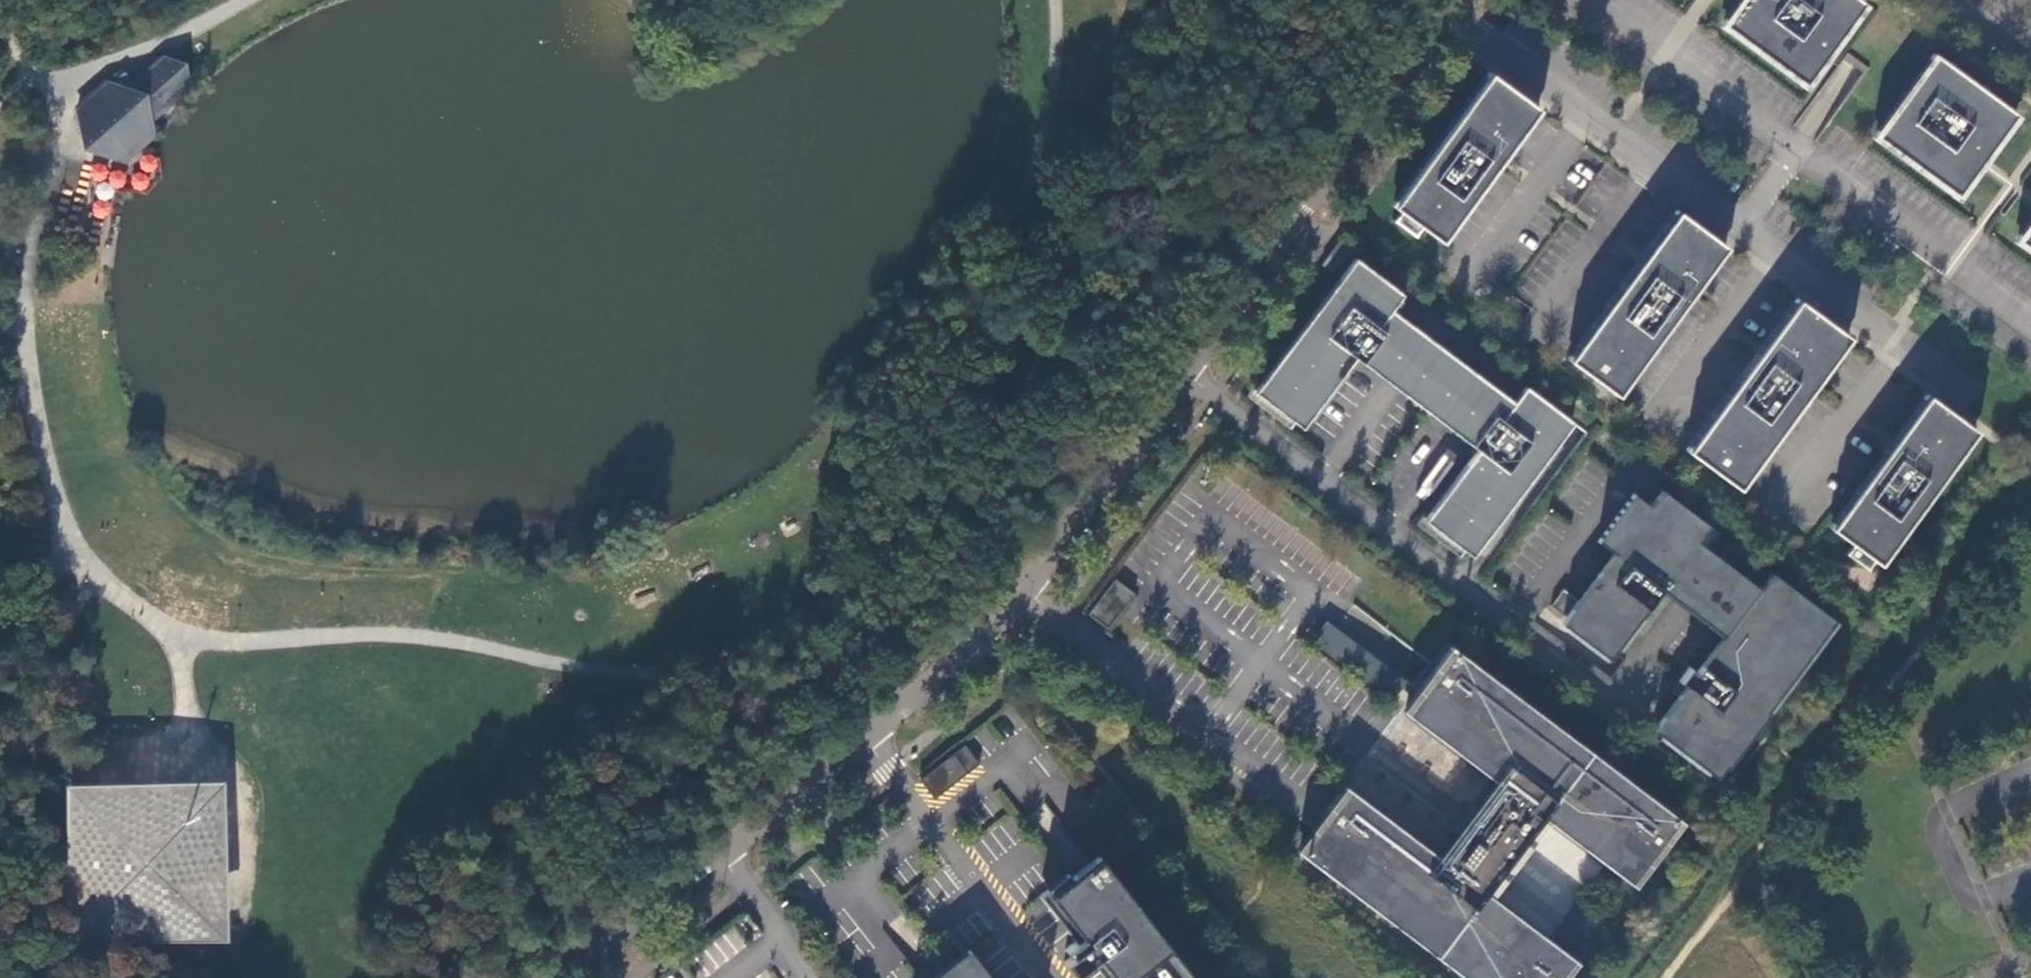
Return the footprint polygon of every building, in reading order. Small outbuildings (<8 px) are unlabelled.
[(1865,0),(1743,0),(1725,24),(1807,84),(1867,1),(1865,0)] [(77,106),(83,137),(95,140),(103,132),(139,144),(150,134),(149,123),(187,87),(188,69),(184,64),(181,67),(174,62),(175,55),(168,49),(135,78),(134,82),(135,85),(128,92),(102,84),(77,106)] [(2019,112),(1937,52),(1878,134),(1960,194),(2019,112)] [(1541,109),(1493,73),(1396,207),(1444,242),(1541,109)] [(95,140),(83,137),(85,151),(125,163),(140,150),(152,140),(150,134),(139,144),(103,132),(95,140)] [(1729,246),(1681,210),(1572,359),(1620,395),(1729,246)] [(2021,238),(2030,245),(2030,223),(2021,238)] [(1353,248),(1343,240),(1324,267),(1334,274),(1353,248)] [(1254,393),(1302,429),(1355,358),(1477,451),(1424,521),(1472,557),(1573,423),(1525,387),(1513,403),(1391,311),(1403,295),(1355,259),(1254,393)] [(1802,298),(1691,449),(1743,487),(1853,335),(1802,298)] [(1980,428),(1932,393),(1835,526),(1883,562),(1980,428)] [(1650,506),(1633,493),(1597,541),(1613,554),(1578,600),(1561,587),(1549,604),(1566,617),(1561,624),(1609,660),(1662,590),(1723,637),(1696,672),(1690,667),(1679,682),(1685,687),(1654,729),(1718,777),(1835,621),(1771,573),(1759,589),(1698,542),(1710,526),(1662,490),(1650,506)] [(1087,610),(1108,625),(1134,589),(1114,575),(1087,610)] [(1322,618),(1306,639),(1387,700),(1403,679),(1335,628),(1322,618)] [(1405,713),(1491,778),(1434,854),(1348,788),(1299,853),(1465,977),(1562,977),(1575,960),(1482,890),(1539,814),(1632,884),(1681,820),(1454,648),(1405,713)] [(966,742),(919,779),(935,799),(981,762),(966,742)] [(64,782),(66,854),(68,939),(153,937),(166,937),(225,937),(222,779),(104,781),(64,782)] [(68,939),(66,854),(36,855),(39,966),(153,966),(153,937),(68,939)] [(1049,895),(1081,936),(1066,948),(1072,956),(1065,961),(1077,976),(1098,959),(1114,977),(1194,977),(1099,857),(1065,883),(1049,895)] [(944,977),(992,977),(973,954),(944,977)]
